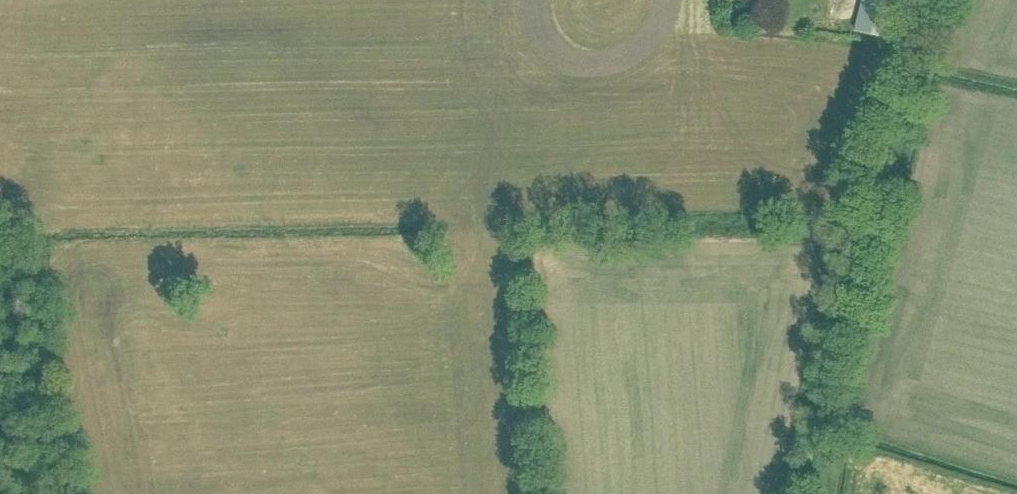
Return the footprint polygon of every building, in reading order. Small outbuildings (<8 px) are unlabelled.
[(855,32),(888,40),(898,0),(863,0),(855,32)]
